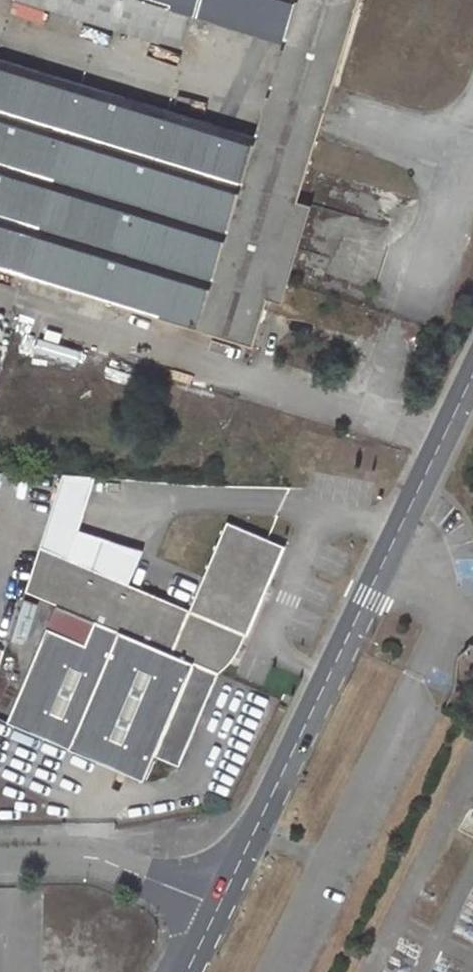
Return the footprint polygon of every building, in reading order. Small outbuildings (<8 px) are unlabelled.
[(254,345),(360,0),(27,0),(160,41),(170,8),(284,43),(256,137),(169,111),(84,84),(0,59),(0,268),(254,345)] [(246,648),(287,546),(229,521),(192,609),(92,567),(71,558),(78,535),(97,477),(64,474),(27,590),(98,621),(121,631),(220,673),(230,667),(234,663),(243,652),(246,648)] [(71,558),(92,567),(100,542),(78,535),(71,558)] [(72,746),(121,631),(98,621),(49,736),(72,747),(72,746)] [(121,631),(72,746),(72,747),(147,779),(157,755),(181,765),(220,673),(121,631)]
